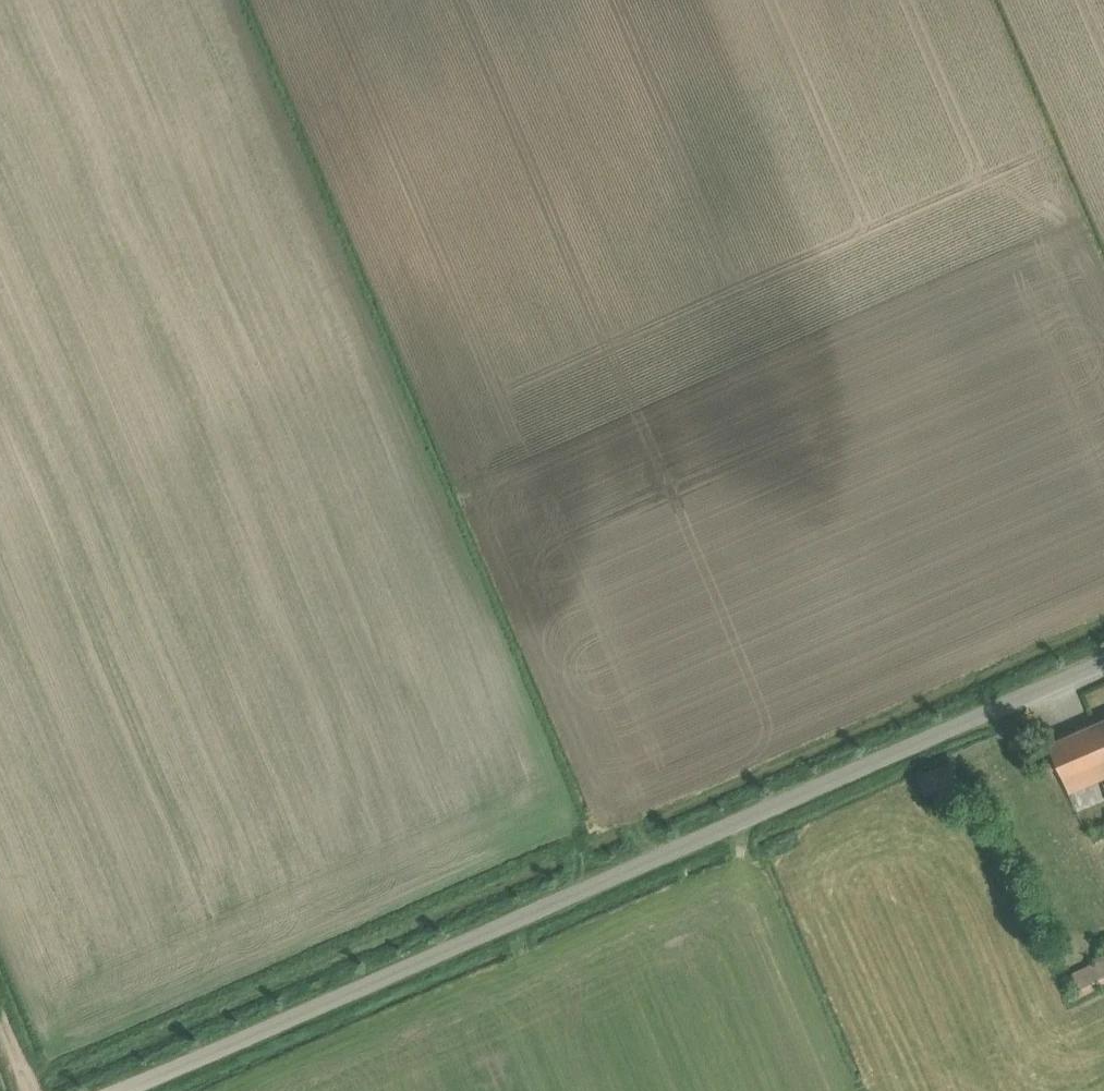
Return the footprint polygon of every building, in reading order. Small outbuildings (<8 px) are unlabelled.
[(1047,742),(1068,790),(1103,774),(1103,717),(1047,742)] [(1092,792),(1103,818),(1103,787),(1092,792)] [(1097,946),(1102,956),(1059,977),(1069,998),(1103,981),(1103,943),(1097,946)]
